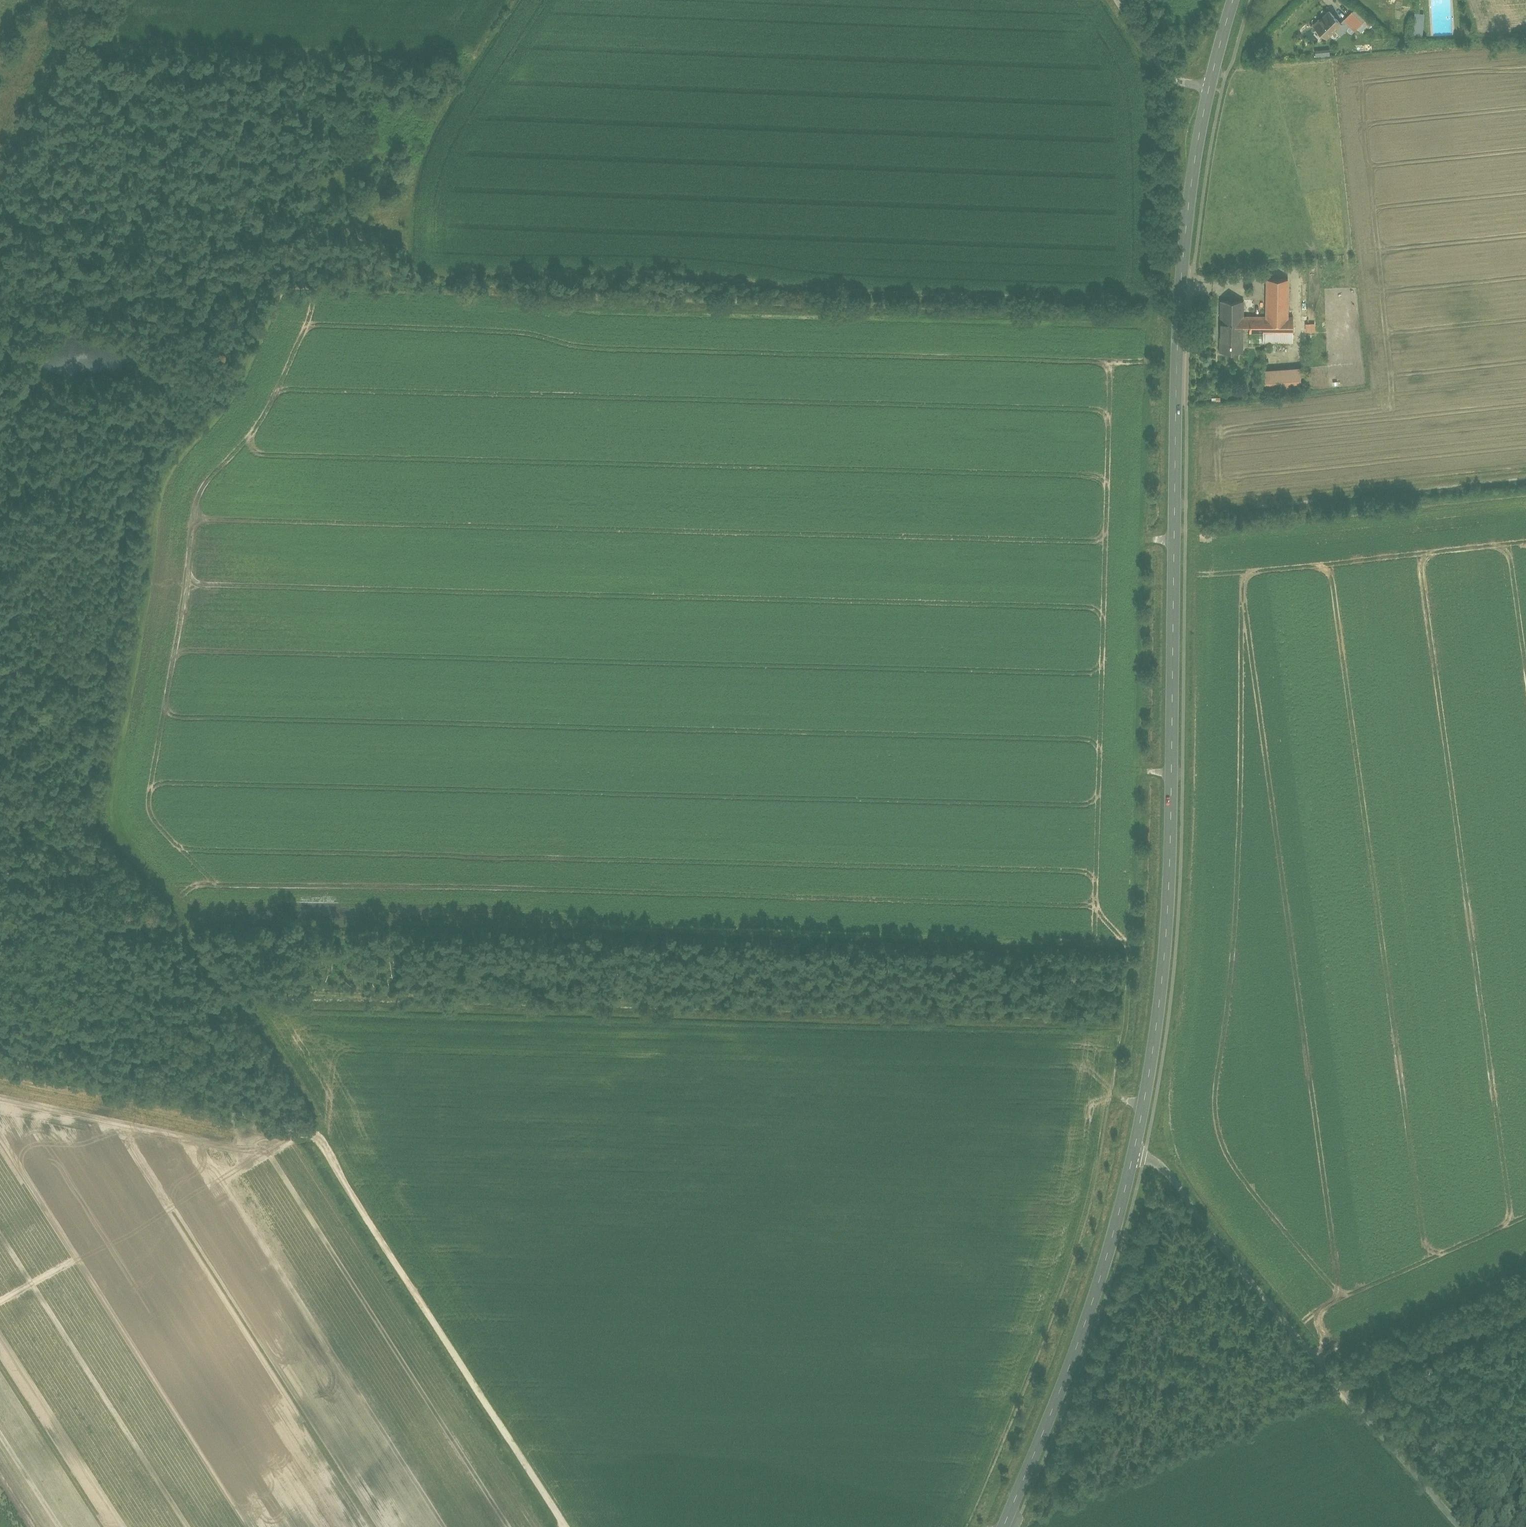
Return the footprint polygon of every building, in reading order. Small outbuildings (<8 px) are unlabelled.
[(1327,13),(1310,28),(1324,43),(1333,35),(1338,41),(1344,35),(1347,39),(1364,22),(1353,10),(1338,24),(1327,13)] [(1419,24),(1411,23),(1410,39),(1418,40),(1419,24)] [(1242,303),(1217,302),(1216,355),(1241,355),(1241,336),(1291,337),(1291,319),(1287,319),(1287,282),(1264,282),(1263,319),(1241,318),(1242,303)] [(1316,332),(1315,322),(1305,323),(1306,332),(1316,332)] [(1299,393),(1299,370),(1261,373),(1261,397),(1299,393)]
